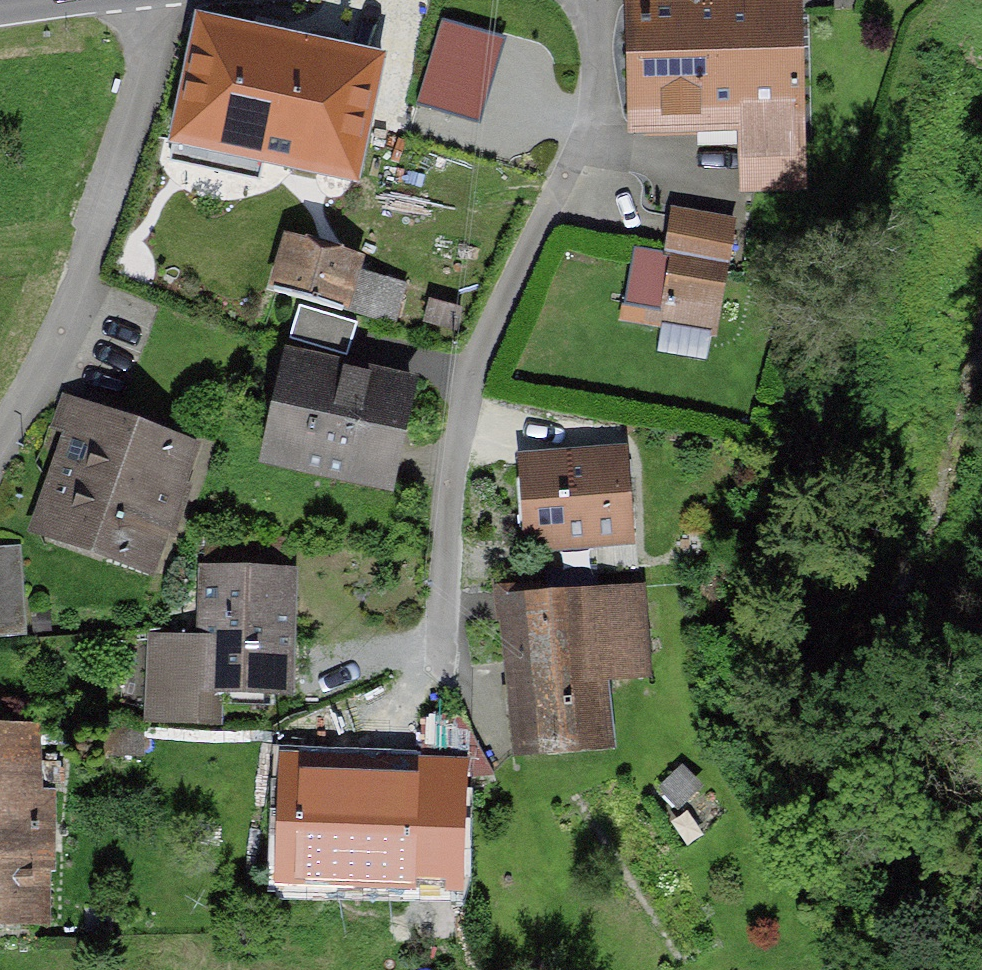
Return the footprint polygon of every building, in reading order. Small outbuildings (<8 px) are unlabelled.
[(638,126),(755,123),(756,146),(803,144),(798,0),(635,0),(638,126)] [(383,61),(201,18),(172,140),(354,183),(383,61)] [(803,144),(756,146),(743,146),(745,188),(804,186),(803,144)] [(733,228),(672,217),(665,253),(676,255),(668,298),(718,307),(733,228)] [(290,244),(276,290),(288,293),(343,310),(371,318),(381,286),(355,278),(359,264),(290,244)] [(343,310),(288,293),(275,336),(330,352),(343,310)] [(411,388),(291,359),(267,457),(387,486),(411,388)] [(188,449),(87,411),(48,513),(114,538),(109,552),(145,565),(160,526),(162,526),(177,486),(174,485),(188,449)] [(618,427),(556,413),(559,460),(620,457),(618,427)] [(559,460),(527,462),(529,505),(519,513),(521,529),(531,537),(532,544),(627,538),(622,456),(620,457),(559,460)] [(22,546),(0,547),(0,637),(27,636),(22,546)] [(287,691),(290,571),(207,568),(204,640),(203,688),(213,689),(287,691)] [(545,571),(547,594),(596,590),(594,568),(545,571)] [(596,590),(547,594),(540,587),(503,590),(509,671),(601,664),(596,590)] [(644,587),(596,590),(601,664),(603,679),(651,676),(644,587)] [(213,689),(203,688),(204,640),(152,639),(150,715),(212,716),(213,689)] [(601,664),(509,671),(515,749),(607,742),(603,679),(601,664)] [(493,773),(462,712),(424,719),(425,772),(456,773),(472,773),(493,773)] [(0,723),(0,810),(27,810),(27,794),(27,724),(0,723)] [(331,777),(293,776),(289,873),(401,878),(405,771),(331,768),(331,777)] [(405,771),(401,878),(452,879),(456,773),(425,772),(405,771)] [(680,771),(661,788),(680,808),(699,792),(680,771)] [(493,796),(493,773),(472,773),(472,796),(493,796)] [(27,810),(28,828),(50,828),(50,794),(27,794),(27,810)] [(0,810),(0,924),(31,924),(30,871),(41,870),(41,849),(28,849),(28,828),(27,810),(0,810)]
